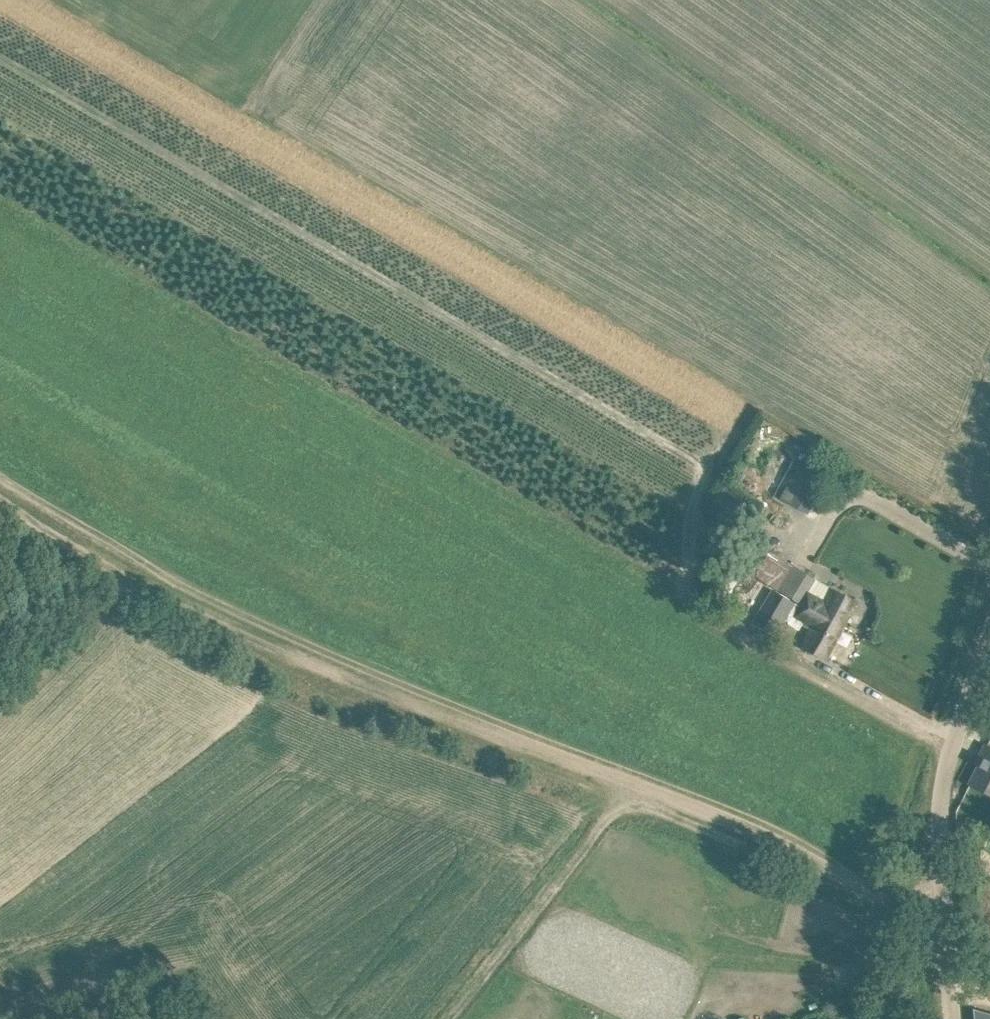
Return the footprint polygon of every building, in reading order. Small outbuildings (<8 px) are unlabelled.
[(736,564),(745,570),(759,550),(751,544),(736,564)] [(755,577),(801,604),(808,593),(809,594),(817,580),(770,551),(755,577)] [(842,629),(856,602),(833,589),(826,603),(815,597),(809,594),(808,593),(801,604),(800,606),(808,610),(842,629)] [(789,622),(800,606),(773,590),(754,621),(777,635),(786,620),(789,622)] [(842,629),(808,610),(800,606),(789,622),(789,624),(799,630),(805,621),(813,626),(802,648),(826,660),(842,629)] [(986,745),(980,757),(984,759),(971,785),(989,795),(989,747),(986,745)]
